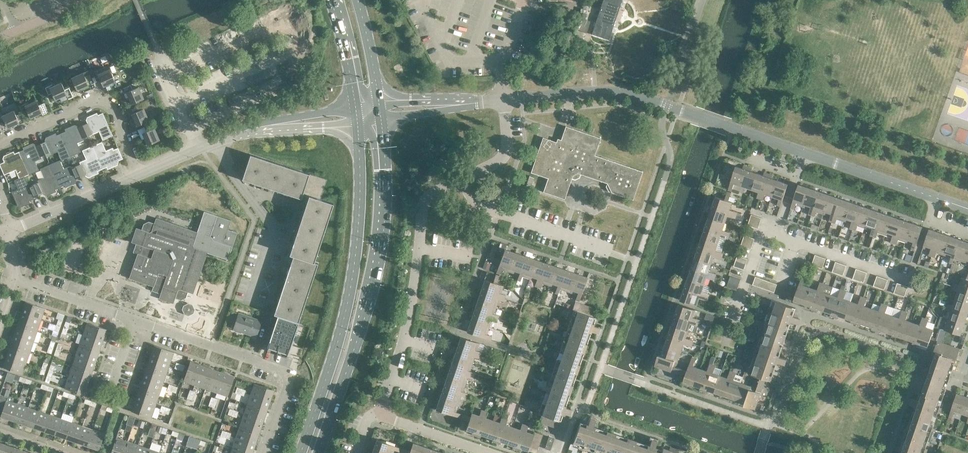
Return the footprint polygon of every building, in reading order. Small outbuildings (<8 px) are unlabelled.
[(592,34),(609,40),(622,0),(603,0),(592,34)] [(581,18),(577,30),(586,32),(590,21),(581,18)] [(577,30),(575,36),(583,38),(585,33),(577,30)] [(96,75),(98,74),(103,86),(108,84),(110,88),(119,84),(115,75),(113,76),(112,73),(110,69),(105,71),(104,67),(95,71),(96,75)] [(86,79),(83,72),(72,78),(71,76),(67,78),(70,85),(74,83),(77,89),(79,88),(81,93),(95,87),(91,77),(86,79)] [(65,89),(61,82),(50,88),(49,86),(45,88),(48,94),(52,93),(55,99),(59,97),(62,102),(73,97),(69,87),(65,89)] [(126,98),(129,97),(132,104),(143,98),(138,87),(132,89),(130,85),(122,88),(126,98)] [(39,105),(37,100),(25,106),(24,104),(21,106),(24,112),(27,111),(30,117),(42,112),(43,114),(48,112),(44,102),(39,105)] [(131,119),(134,118),(137,125),(149,120),(144,108),(138,111),(136,106),(127,110),(131,119)] [(14,110),(2,116),(2,114),(0,115),(0,121),(1,123),(4,121),(7,127),(19,122),(20,124),(24,122),(21,115),(17,117),(14,110)] [(88,123),(83,125),(87,136),(99,131),(103,140),(113,135),(103,113),(98,115),(97,112),(89,116),(90,118),(86,120),(88,123)] [(165,127),(161,119),(138,129),(141,135),(143,134),(147,145),(159,140),(155,131),(165,127)] [(87,136),(83,125),(78,127),(78,126),(74,128),(73,125),(65,129),(66,131),(61,133),(71,156),(81,151),(76,141),(87,136)] [(561,140),(557,139),(556,142),(543,138),(531,173),(548,178),(543,192),(565,199),(573,176),(578,173),(607,183),(608,183),(610,188),(609,191),(612,193),(633,200),(642,171),(595,155),(600,138),(566,126),(561,140)] [(41,143),(45,154),(46,156),(58,151),(61,160),(71,156),(61,133),(57,135),(56,133),(48,136),(49,138),(45,140),(45,141),(41,143)] [(102,142),(92,146),(102,169),(107,167),(108,169),(115,166),(114,163),(118,162),(118,161),(123,158),(118,148),(113,150),(112,148),(106,151),(102,142)] [(45,154),(41,143),(36,145),(36,144),(32,146),(31,144),(23,147),(24,149),(19,151),(29,174),(39,170),(35,161),(42,158),(41,156),(45,154)] [(102,169),(92,146),(82,150),(86,159),(80,162),(81,164),(76,166),(81,177),(85,175),(86,176),(90,174),(91,176),(98,173),(98,171),(102,169)] [(19,178),(24,176),(25,176),(29,174),(19,151),(15,153),(14,151),(6,155),(7,157),(3,158),(4,162),(0,163),(0,165),(4,175),(15,169),(19,178)] [(270,161),(250,154),(242,179),(262,186),(270,161)] [(60,160),(50,164),(60,187),(65,185),(65,187),(73,184),(72,182),(76,180),(76,179),(81,177),(76,166),(71,168),(70,166),(64,169),(60,160)] [(289,167),(270,161),(262,186),(281,192),(289,167)] [(60,187),(50,164),(40,169),(44,177),(38,180),(39,182),(34,184),(38,195),(43,193),(44,194),(48,192),(49,195),(56,191),(55,189),(60,187)] [(734,184),(741,186),(748,167),(744,166),(743,168),(736,166),(728,190),(732,191),(734,184)] [(309,174),(289,167),(281,192),(301,199),(303,194),(309,174)] [(752,168),(748,167),(741,186),(752,190),(757,173),(751,171),(752,168)] [(763,175),(757,173),(752,190),(759,192),(757,198),(760,199),(768,174),(764,173),(763,175)] [(327,180),(309,174),(303,194),(301,199),(307,200),(308,196),(309,195),(320,199),(327,180)] [(773,175),(768,174),(760,199),(763,200),(765,194),(772,197),(778,180),(772,178),(773,175)] [(19,178),(14,180),(18,189),(12,192),(18,206),(22,204),(23,206),(30,203),(29,200),(34,198),(34,197),(38,195),(34,184),(29,186),(25,176),(24,176),(19,178)] [(784,182),(778,180),(772,197),(779,199),(777,205),(781,206),(789,181),(785,179),(784,182)] [(810,188),(799,185),(791,208),(794,209),(796,204),(803,207),(810,188)] [(820,192),(810,188),(803,207),(810,209),(809,214),(812,215),(820,192)] [(711,202),(710,206),(736,215),(737,212),(730,209),(732,202),(728,201),(731,193),(727,192),(725,199),(716,196),(714,203),(711,202)] [(830,195),(820,192),(812,215),(815,216),(816,211),(824,214),(830,195)] [(320,199),(309,195),(308,196),(307,200),(302,215),(327,223),(333,203),(320,199)] [(840,199),(830,195),(824,214),(831,216),(829,221),(832,222),(840,199)] [(850,202),(840,199),(832,222),(835,223),(837,218),(844,221),(850,202)] [(861,206),(850,202),(844,221),(851,223),(850,228),(853,229),(861,206)] [(736,215),(710,206),(708,210),(711,211),(709,217),(725,223),(728,216),(735,218),(736,215)] [(871,209),(861,206),(853,229),(856,231),(858,225),(865,228),(871,209)] [(881,213),(871,209),(865,228),(872,230),(870,235),(873,236),(881,213)] [(231,220),(205,211),(201,222),(198,232),(156,218),(154,225),(148,223),(145,224),(143,230),(136,228),(131,242),(136,244),(133,252),(137,254),(129,278),(154,286),(152,291),(161,294),(159,298),(173,303),(176,296),(182,298),(184,297),(186,291),(193,293),(207,252),(228,259),(237,233),(228,229),(231,220)] [(891,216),(881,213),(873,236),(876,237),(878,232),(885,235),(891,216)] [(762,218),(752,214),(750,220),(760,223),(762,218)] [(327,223),(302,215),(296,235),(320,243),(327,223)] [(902,220),(891,216),(885,235),(892,237),(891,242),(894,243),(902,220)] [(725,223),(709,217),(707,223),(704,222),(703,227),(729,236),(730,233),(723,230),(725,223)] [(760,223),(750,220),(748,225),(758,229),(760,223)] [(912,223),(902,220),(894,243),(897,245),(898,239),(905,242),(912,223)] [(923,227),(912,223),(905,242),(913,244),(911,249),(915,251),(923,227)] [(729,236),(703,227),(701,231),(704,232),(702,238),(718,243),(721,236),(728,239),(729,236)] [(940,233),(929,229),(922,250),(923,251),(924,248),(930,250),(929,255),(932,256),(940,233)] [(950,236),(940,233),(932,256),(935,257),(937,252),(944,255),(950,236)] [(320,243),(296,235),(289,255),(293,256),(293,255),(314,262),(320,243)] [(755,238),(745,235),(743,240),(753,244),(755,238)] [(961,240),(950,236),(944,255),(951,257),(949,262),(953,263),(954,258),(961,240)] [(718,243),(702,238),(700,244),(697,243),(696,247),(722,256),(723,253),(716,250),(718,243)] [(753,244),(743,240),(741,246),(751,249),(753,244)] [(961,240),(954,258),(965,262),(967,252),(967,242),(961,240)] [(499,247),(504,249),(496,273),(500,274),(502,269),(509,271),(515,253),(507,250),(508,245),(500,243),(499,247)] [(722,256),(696,247),(694,251),(697,252),(695,258),(711,264),(714,257),(721,259),(722,256)] [(913,254),(907,252),(905,258),(911,260),(913,254)] [(525,256),(515,253),(509,271),(519,275),(525,256)] [(314,262),(293,255),(293,256),(287,275),(311,283),(318,263),(314,262)] [(748,259),(738,255),(736,261),(746,264),(748,259)] [(812,265),(817,267),(820,256),(815,255),(812,265)] [(536,260),(525,256),(519,275),(517,280),(520,281),(522,276),(529,278),(536,260)] [(826,258),(820,256),(817,267),(823,269),(826,258)] [(711,264),(695,258),(693,264),(690,263),(689,268),(715,277),(716,274),(709,271),(711,264)] [(546,263),(536,260),(529,278),(536,281),(535,286),(538,287),(546,263)] [(485,261),(483,268),(488,270),(491,263),(485,261)] [(746,264),(736,261),(734,266),(744,270),(746,264)] [(832,272),(838,274),(841,263),(836,262),(832,272)] [(556,267),(546,263),(538,287),(541,288),(543,283),(550,285),(556,267)] [(846,265),(841,263),(838,274),(843,276),(846,265)] [(566,270),(556,267),(550,285),(557,288),(555,293),(558,294),(560,289),(566,270)] [(715,277),(689,268),(687,272),(690,273),(688,279),(704,284),(707,277),(714,280),(715,277)] [(853,279),(858,281),(862,270),(856,269),(853,279)] [(577,274),(566,270),(560,289),(570,292),(577,274)] [(867,272),(862,270),(858,281),(864,283),(867,272)] [(587,277),(577,274),(570,292),(577,295),(575,300),(579,301),(587,277)] [(311,283),(287,275),(280,294),(305,302),(311,283)] [(741,280),(731,276),(729,281),(739,285),(741,280)] [(806,278),(802,276),(797,292),(793,303),(798,304),(799,302),(805,304),(810,288),(803,285),(806,278)] [(873,286),(879,288),(882,278),(877,276),(873,286)] [(756,277),(753,285),(774,292),(777,284),(756,277)] [(888,279),(882,278),(879,288),(884,290),(888,279)] [(952,286),(967,291),(967,279),(966,279),(962,278),(960,285),(953,283),(952,286)] [(484,279),(481,290),(505,298),(506,295),(501,293),(503,286),(497,283),(493,282),(484,279)] [(704,284),(688,279),(686,285),(683,284),(682,288),(708,297),(709,294),(702,292),(704,284)] [(739,285),(729,281),(727,287),(737,290),(739,285)] [(817,290),(810,288),(805,304),(811,306),(810,309),(814,310),(823,283),(820,282),(817,290)] [(833,287),(823,283),(814,310),(818,311),(819,309),(825,311),(831,295),(833,287)] [(894,293),(899,295),(903,285),(897,283),(894,293)] [(908,286),(903,285),(899,295),(905,297),(908,286)] [(952,286),(948,296),(955,298),(967,303),(967,291),(952,286)] [(708,297),(682,288),(680,292),(683,293),(681,300),(697,305),(699,298),(707,301),(708,297)] [(838,297),(831,295),(825,311),(831,313),(830,316),(834,317),(843,290),(840,289),(838,297)] [(505,298),(481,290),(477,300),(496,307),(499,299),(504,301),(505,298)] [(847,292),(843,290),(834,317),(839,319),(840,316),(846,318),(851,302),(844,299),(847,292)] [(280,294),(274,314),(278,316),(298,322),(305,302),(280,294)] [(858,304),(851,302),(846,318),(852,320),(851,323),(855,324),(864,297),(861,296),(858,304)] [(867,299),(864,297),(855,324),(859,325),(860,323),(866,325),(872,309),(864,306),(867,299)] [(955,298),(953,306),(946,303),(945,306),(967,314),(967,313),(967,303),(955,298)] [(496,307),(477,300),(474,311),(498,319),(499,316),(494,314),(496,307)] [(45,308),(25,301),(22,313),(41,319),(45,308)] [(796,308),(777,301),(775,308),(769,306),(767,312),(773,314),(768,329),(762,327),(761,331),(760,334),(765,336),(761,349),(755,347),(753,355),(758,357),(754,370),(748,368),(747,372),(761,377),(766,378),(771,380),(777,362),(785,365),(787,359),(779,356),(791,321),(799,324),(801,318),(793,316),(794,314),(796,308)] [(572,310),(577,312),(595,318),(598,309),(575,302),(572,310)] [(879,311),(872,309),(866,325),(872,327),(871,330),(875,331),(885,305),(881,303),(879,311)] [(185,306),(184,310),(183,310),(185,314),(188,316),(194,313),(195,310),(193,305),(192,306),(188,304),(185,306)] [(698,310),(679,304),(677,310),(674,309),(673,314),(700,323),(701,320),(693,317),(695,310),(698,311),(698,310)] [(888,306),(885,305),(875,331),(880,333),(881,330),(887,332),(892,316),(885,313),(888,306)] [(967,314),(945,306),(944,310),(951,312),(948,319),(964,324),(967,314)] [(899,318),(892,316),(887,332),(893,334),(892,337),(896,338),(905,312),(902,310),(899,318)] [(239,313),(234,329),(236,330),(235,330),(241,332),(241,331),(256,336),(260,325),(261,323),(269,325),(273,314),(264,311),(261,321),(256,319),(239,313)] [(498,319),(474,311),(470,321),(489,327),(492,320),(497,322),(498,319)] [(595,318),(577,312),(575,318),(569,316),(567,323),(572,325),(568,339),(562,337),(560,344),(565,346),(561,359),(555,357),(554,361),(553,365),(558,366),(554,380),(548,378),(546,385),(551,387),(547,400),(541,398),(539,405),(544,407),(542,414),(561,420),(563,413),(571,416),(573,410),(565,407),(571,390),(578,369),(591,331),(599,334),(601,328),(593,325),(593,323),(595,318)] [(908,313),(905,312),(896,338),(900,340),(901,337),(907,339),(913,323),(905,320),(908,313)] [(41,319),(22,313),(18,324),(37,330),(41,319)] [(700,323),(673,314),(671,318),(674,319),(672,325),(688,330),(691,323),(698,326),(700,323)] [(278,316),(267,347),(288,354),(298,322),(278,316)] [(920,325),(913,323),(907,339),(913,341),(912,344),(916,345),(925,318),(922,317),(920,325)] [(928,320),(925,318),(916,345),(921,347),(922,344),(928,346),(934,330),(926,327),(928,320)] [(964,324),(948,319),(946,326),(939,324),(938,327),(961,335),(964,324)] [(489,327),(470,321),(467,332),(491,340),(492,336),(487,334),(489,327)] [(107,329),(87,322),(83,334),(103,341),(107,329)] [(37,330),(18,324),(14,334),(34,341),(37,330)] [(688,330),(672,325),(670,331),(667,330),(666,334),(693,343),(694,340),(686,338),(688,330)] [(34,341),(14,334),(10,345),(30,352),(34,341)] [(103,341),(83,334),(80,345),(99,351),(103,341)] [(693,343),(666,334),(665,338),(668,339),(665,345),(681,351),(684,344),(692,346),(693,343)] [(960,335),(957,343),(962,345),(965,337),(961,335),(960,335)] [(479,343),(460,337),(457,348),(480,356),(481,352),(477,351),(479,343)] [(937,341),(930,362),(929,365),(929,366),(928,369),(923,367),(921,374),(926,376),(923,382),(917,400),(909,398),(907,403),(915,406),(899,452),(926,452),(928,449),(922,447),(927,434),(932,436),(935,428),(929,426),(934,413),(939,415),(942,408),(936,406),(939,400),(942,401),(946,390),(950,377),(951,374),(951,373),(952,370),(960,349),(937,341)] [(30,352),(10,345),(7,356),(26,363),(30,352)] [(99,351),(80,345),(76,355),(96,362),(99,351)] [(174,352),(154,345),(150,357),(170,363),(174,352)] [(681,351),(665,345),(663,352),(660,351),(659,355),(678,361),(681,351)] [(480,356),(457,348),(453,358),(472,364),(474,357),(479,359),(480,356)] [(96,362),(76,355),(72,366),(92,373),(96,362)] [(678,361),(659,355),(655,365),(679,373),(681,369),(676,367),(678,361)] [(26,363),(7,356),(3,367),(23,374),(26,363)] [(170,363),(150,357),(147,367),(166,374),(170,363)] [(687,371),(681,369),(679,373),(686,376),(683,384),(688,386),(689,383),(695,385),(700,369),(693,366),(696,359),(692,357),(687,371)] [(472,364),(453,358),(450,368),(473,376),(474,373),(470,371),(472,364)] [(201,365),(190,361),(183,381),(195,385),(201,365)] [(707,371),(700,369),(695,385),(701,387),(700,390),(704,391),(713,365),(710,364),(707,371)] [(212,369),(201,365),(195,385),(206,389),(212,369)] [(716,366),(713,365),(704,391),(708,393),(709,390),(715,392),(721,376),(722,370),(716,368),(716,366)] [(92,373),(72,366),(69,377),(88,384),(92,373)] [(166,374),(147,367),(143,378),(162,385),(166,374)] [(473,376),(450,368),(446,378),(465,385),(467,377),(472,379),(473,376)] [(223,373),(212,369),(206,389),(216,392),(223,373)] [(728,378),(721,376),(715,392),(721,394),(720,397),(724,398),(733,372),(730,371),(728,378)] [(8,372),(5,380),(12,383),(15,375),(8,372)] [(736,373),(733,372),(724,398),(729,399),(730,397),(736,399),(741,383),(734,380),(736,373)] [(234,376),(223,373),(216,392),(228,396),(234,376)] [(88,384),(69,377),(65,388),(84,395),(88,384)] [(162,385),(143,378),(139,389),(159,396),(162,385)] [(465,385),(446,378),(443,388),(462,395),(466,396),(468,393),(463,392),(465,385)] [(274,390),(254,383),(251,395),(270,401),(274,390)] [(751,386),(741,383),(736,399),(742,401),(741,404),(745,405),(751,386)] [(757,388),(751,386),(745,405),(755,409),(763,385),(759,383),(757,388)] [(462,395),(443,388),(439,399),(458,405),(462,395)] [(159,396),(139,389),(135,400),(155,407),(159,396)] [(956,394),(950,392),(946,403),(952,406),(956,394)] [(0,394),(0,416),(1,416),(6,400),(7,400),(8,397),(0,394)] [(967,397),(956,394),(952,406),(949,416),(952,418),(955,411),(962,413),(967,397)] [(270,401),(251,395),(247,406),(266,412),(270,401)] [(458,405),(439,399),(436,409),(459,417),(461,414),(456,412),(458,405)] [(17,404),(7,400),(6,400),(1,416),(12,420),(17,404)] [(155,407),(135,400),(132,411),(151,418),(155,407)] [(28,407),(17,404),(12,420),(23,424),(28,407)] [(266,412),(247,406),(243,416),(263,423),(266,412)] [(39,411),(28,407),(23,424),(33,427),(39,411)] [(472,434),(476,436),(484,411),(481,410),(479,416),(472,413),(470,417),(469,421),(466,429),(472,431),(472,434)] [(50,415),(39,411),(33,427),(44,431),(50,415)] [(488,412),(484,411),(476,436),(480,437),(481,434),(487,436),(493,420),(485,418),(488,412)] [(561,420),(542,414),(539,422),(558,428),(561,420)] [(61,419),(50,415),(44,431),(55,435),(61,419)] [(129,415),(126,424),(132,426),(135,418),(129,415)] [(263,423),(243,416),(239,427),(259,434),(263,423)] [(500,423),(493,420),(487,436),(493,439),(492,441),(496,443),(505,418),(502,417),(500,423)] [(580,422),(572,444),(573,444),(574,441),(581,443),(579,449),(582,450),(586,451),(588,446),(594,448),(601,450),(600,452),(608,452),(609,452),(661,452),(662,450),(655,447),(658,440),(652,438),(649,446),(594,427),(596,419),(591,417),(588,425),(580,422)] [(508,419),(505,418),(496,443),(501,444),(501,441),(507,443),(513,427),(506,425),(508,419)] [(72,422),(61,419),(55,435),(66,438),(72,422)] [(145,421),(138,419),(136,425),(143,427),(145,421)] [(82,426),(72,422),(66,438),(77,442),(82,426)] [(520,430),(513,427),(507,443),(513,446),(512,448),(517,450),(525,425),(522,424),(520,430)] [(528,426),(525,425),(517,450),(521,451),(522,448),(528,450),(533,434),(526,432),(528,426)] [(93,430),(82,426),(77,442),(88,446),(93,430)] [(259,434),(239,427),(236,438),(255,445),(259,434)] [(105,433),(93,430),(88,446),(99,450),(105,433)] [(533,434),(528,450),(535,452),(536,452),(542,435),(534,432),(533,434)] [(116,437),(111,452),(123,452),(127,441),(116,437)] [(236,438),(232,449),(244,452),(253,452),(255,445),(236,438)] [(373,450),(381,452),(395,452),(396,451),(399,452),(400,448),(377,440),(373,450)] [(127,441),(123,452),(135,452),(138,445),(127,441)] [(424,446),(413,443),(410,451),(409,452),(421,452),(424,446)] [(4,444),(1,452),(13,452),(15,447),(4,444)] [(138,445),(135,452),(147,452),(149,449),(138,445)]
